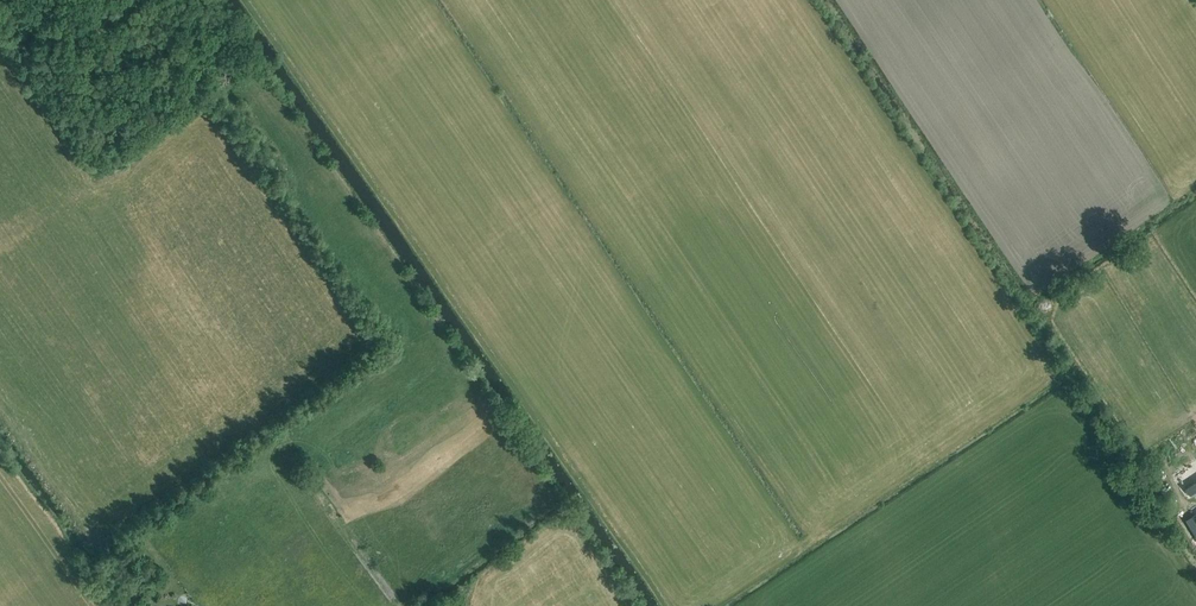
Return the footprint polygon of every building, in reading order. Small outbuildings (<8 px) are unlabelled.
[(1185,488),(1190,497),(1195,493),(1195,482),(1185,488)]
